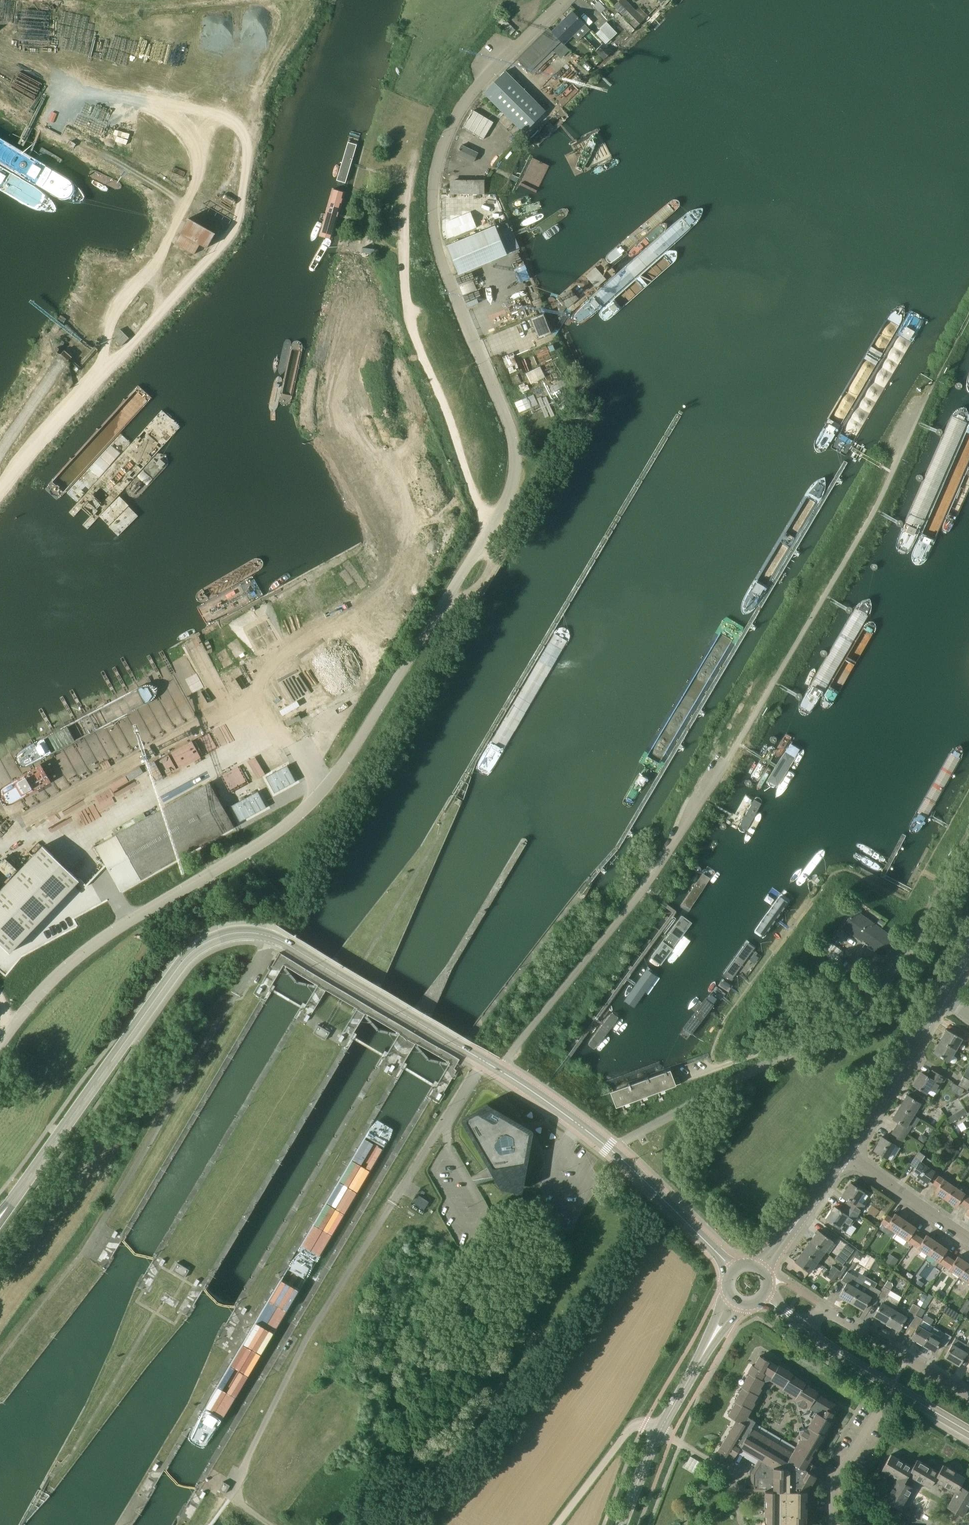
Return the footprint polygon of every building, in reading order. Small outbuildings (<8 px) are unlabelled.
[(645,19),(626,0),(620,0),(614,6),(635,28),(645,19)] [(589,29),(579,19),(572,12),(552,31),(548,28),(517,59),(532,74),(554,53),(559,58),(568,50),(563,44),(572,35),(577,40),(589,29)] [(599,29),(600,30),(596,34),(606,44),(617,33),(607,22),(599,29)] [(595,51),(602,58),(604,60),(613,52),(604,43),(595,51)] [(16,58),(21,72),(27,70),(26,66),(30,64),(27,55),(16,58)] [(512,78),(506,72),(505,71),(484,93),(491,100),(523,132),(545,110),(512,78)] [(8,83),(20,82),(20,73),(11,73),(12,77),(8,77),(8,83)] [(473,109),(463,127),(484,139),(493,121),(473,109)] [(345,188),(359,140),(349,138),(335,186),(345,188)] [(477,153),(471,150),(462,145),(457,154),(473,162),(477,153)] [(485,182),(483,182),(450,182),(450,194),(485,194),(485,182)] [(332,238),(345,192),(335,189),(322,235),(332,238)] [(203,202),(198,212),(204,216),(210,205),(203,202)] [(209,218),(225,225),(230,216),(213,209),(209,218)] [(469,213),(458,218),(448,222),(454,236),(475,228),(477,227),(471,213),(469,213)] [(215,233),(207,229),(188,218),(174,243),(194,254),(200,244),(207,248),(215,233)] [(494,226),(456,242),(447,246),(459,274),(506,255),(497,232),(509,227),(507,221),(494,226)] [(515,268),(519,281),(529,279),(525,265),(515,268)] [(462,294),(477,290),(474,281),(460,285),(462,294)] [(134,323),(144,318),(140,309),(129,314),(134,323)] [(543,314),(532,319),(540,337),(551,333),(543,314)] [(112,337),(121,346),(129,338),(120,329),(112,337)] [(533,395),(518,401),(524,413),(538,407),(533,395)] [(376,671),(372,663),(358,637),(266,686),(288,726),(301,719),(298,714),(376,671)] [(298,739),(305,736),(299,724),(293,727),(298,739)] [(787,738),(765,780),(775,785),(797,743),(787,738)] [(73,756),(31,783),(36,790),(77,764),(73,756)] [(296,781),(287,765),(266,777),(274,793),(296,781)] [(121,891),(235,827),(228,815),(210,783),(96,846),(121,891)] [(264,808),(255,792),(230,806),(238,822),(264,808)] [(746,836),(764,804),(754,799),(736,830),(746,836)] [(40,830),(27,839),(35,850),(47,841),(40,830)] [(72,873),(43,845),(0,890),(0,943),(10,953),(79,880),(72,873)] [(806,886),(826,858),(826,852),(820,854),(799,881),(806,886)] [(701,894),(709,879),(701,875),(683,907),(691,912),(697,902),(701,894)] [(766,942),(794,903),(781,894),(753,933),(766,942)] [(896,940),(888,934),(855,910),(843,926),(884,957),(896,940)] [(663,970),(688,934),(677,926),(652,962),(663,970)] [(727,994),(759,950),(747,940),(715,985),(727,994)] [(836,958),(842,952),(837,948),(832,954),(836,958)] [(635,1011),(656,980),(645,973),(624,1004),(635,1011)] [(694,1039),(727,994),(715,985),(682,1030),(694,1039)] [(603,1048),(625,1019),(617,1013),(595,1042),(603,1048)] [(313,1033),(325,1040),(330,1032),(318,1025),(313,1033)] [(956,1050),(957,1047),(962,1038),(955,1033),(954,1034),(947,1030),(940,1041),(956,1050)] [(933,1053),(942,1058),(949,1062),(949,1061),(953,1063),(955,1062),(957,1061),(957,1059),(957,1057),(955,1056),(953,1055),(956,1050),(940,1041),(933,1053)] [(711,1064),(712,1063),(709,1056),(669,1070),(669,1071),(666,1072),(666,1071),(664,1072),(664,1073),(648,1079),(648,1077),(646,1078),(646,1079),(631,1085),(630,1084),(628,1085),(628,1086),(612,1092),(617,1106),(674,1085),(675,1086),(681,1084),(679,1077),(673,1079),(670,1071),(709,1057),(711,1064)] [(938,1093),(947,1078),(932,1069),(932,1070),(935,1072),(931,1079),(921,1072),(913,1085),(928,1094),(930,1089),(938,1093)] [(964,1076),(959,1085),(968,1090),(968,1089),(968,1079),(964,1076)] [(958,1086),(954,1092),(960,1095),(964,1089),(958,1086)] [(928,1100),(925,1099),(917,1093),(914,1099),(907,1095),(900,1107),(914,1115),(919,1107),(923,1109),(928,1100)] [(485,1104),(463,1117),(462,1117),(462,1118),(462,1119),(462,1120),(462,1121),(486,1164),(490,1170),(500,1187),(500,1188),(501,1188),(502,1188),(502,1189),(504,1189),(519,1192),(520,1192),(521,1191),(522,1191),(522,1190),(522,1189),(525,1172),(531,1140),(533,1132),(532,1131),(532,1130),(532,1129),(531,1129),(531,1128),(530,1128),(489,1104),(488,1103),(487,1103),(486,1103),(485,1104)] [(918,1118),(914,1115),(900,1107),(893,1119),(899,1122),(896,1128),(907,1135),(918,1118)] [(950,1123),(968,1112),(964,1107),(947,1118),(950,1123)] [(961,1131),(967,1128),(966,1128),(963,1122),(958,1125),(961,1131)] [(899,1147),(907,1135),(896,1128),(888,1140),(882,1136),(878,1142),(879,1143),(874,1151),(887,1158),(895,1144),(899,1147)] [(918,1139),(923,1143),(927,1137),(921,1133),(918,1139)] [(925,1185),(935,1170),(929,1166),(932,1161),(925,1155),(919,1151),(910,1163),(916,1167),(911,1173),(917,1177),(916,1179),(925,1185)] [(945,1199),(955,1186),(939,1175),(933,1184),(938,1187),(935,1192),(945,1199)] [(869,1195),(863,1191),(851,1183),(842,1195),(850,1200),(846,1206),(859,1215),(865,1205),(863,1204),(869,1195)] [(968,1198),(968,1188),(965,1192),(955,1186),(945,1199),(956,1206),(959,1202),(964,1205),(968,1198)] [(429,1201),(419,1195),(414,1203),(424,1210),(429,1201)] [(851,1226),(859,1215),(846,1206),(842,1212),(835,1207),(826,1219),(840,1228),(844,1221),(851,1226)] [(897,1233),(906,1220),(895,1213),(892,1218),(887,1214),(881,1223),(897,1233)] [(906,1220),(897,1233),(906,1240),(912,1244),(918,1236),(913,1232),(916,1228),(906,1220)] [(833,1241),(827,1236),(819,1230),(811,1241),(825,1251),(833,1241)] [(928,1255),(937,1242),(926,1234),(923,1239),(918,1236),(912,1244),(917,1248),(928,1255)] [(817,1262),(825,1251),(811,1241),(803,1252),(817,1262)] [(944,1266),(949,1257),(944,1254),(948,1249),(937,1242),(928,1255),(944,1266)] [(809,1273),(817,1262),(803,1252),(795,1262),(809,1273)] [(892,1269),(899,1259),(889,1253),(883,1263),(892,1269)] [(959,1276),(968,1263),(958,1256),(954,1261),(949,1257),(944,1266),(949,1269),(959,1276)] [(185,1277),(190,1269),(178,1262),(173,1270),(185,1277)] [(877,1272),(881,1266),(876,1263),(873,1269),(877,1272)] [(968,1263),(959,1276),(968,1283),(968,1264),(968,1263)] [(835,1274),(839,1269),(833,1265),(829,1270),(835,1274)] [(840,1278),(846,1269),(843,1267),(841,1271),(837,1276),(840,1278)] [(930,1270),(919,1267),(915,1282),(925,1285),(930,1270)] [(831,1279),(835,1274),(829,1270),(826,1275),(831,1279)] [(851,1303),(863,1281),(858,1277),(848,1272),(842,1280),(847,1282),(839,1296),(851,1303)] [(884,1286),(890,1290),(893,1286),(892,1283),(888,1280),(884,1286)] [(878,1296),(881,1291),(865,1281),(863,1281),(851,1303),(863,1310),(871,1297),(876,1300),(878,1296)] [(887,1323),(895,1309),(895,1308),(899,1301),(888,1295),(891,1290),(890,1290),(884,1286),(881,1291),(878,1296),(884,1300),(883,1302),(882,1302),(874,1316),(887,1323)] [(923,1345),(931,1332),(930,1332),(933,1326),(929,1324),(933,1319),(928,1316),(924,1321),(922,1320),(923,1319),(921,1318),(933,1296),(929,1293),(921,1307),(920,1307),(914,1318),(910,1325),(916,1329),(911,1337),(923,1345)] [(968,1310),(968,1300),(968,1299),(960,1311),(966,1315),(968,1310)] [(914,1318),(920,1307),(914,1303),(908,1314),(914,1318)] [(948,1316),(952,1309),(947,1306),(943,1312),(948,1316)] [(898,1330),(907,1316),(895,1309),(887,1323),(898,1330)] [(946,1346),(951,1338),(952,1336),(946,1332),(942,1338),(931,1332),(923,1345),(935,1351),(940,1343),(946,1346)] [(967,1344),(956,1338),(945,1356),(959,1365),(968,1351),(968,1341),(967,1344)] [(805,1522),(804,1522),(804,1515),(807,1515),(807,1506),(806,1506),(806,1499),(807,1499),(807,1491),(816,1475),(814,1474),(818,1467),(809,1461),(813,1455),(811,1454),(814,1448),(816,1449),(824,1435),(823,1434),(831,1420),(829,1419),(838,1405),(818,1393),(818,1392),(805,1384),(806,1383),(792,1375),(793,1373),(779,1365),(778,1366),(760,1355),(754,1366),(752,1365),(748,1372),(749,1373),(741,1387),(743,1387),(735,1401),(736,1402),(728,1415),(736,1420),(715,1456),(723,1461),(724,1460),(729,1463),(730,1462),(731,1462),(740,1448),(759,1459),(756,1465),(751,1473),(751,1482),(737,1482),(737,1491),(765,1491),(765,1524),(805,1524),(805,1522)] [(917,1459),(912,1467),(891,1454),(882,1470),(897,1478),(885,1500),(900,1509),(913,1488),(904,1483),(908,1475),(930,1487),(935,1480),(956,1492),(947,1506),(962,1515),(968,1504),(968,1490),(960,1485),(965,1477),(943,1464),(938,1472),(917,1459)] [(690,1456),(684,1467),(692,1472),(699,1460),(690,1456)] [(230,1485),(227,1484),(223,1481),(219,1489),(223,1492),(225,1493),(230,1485)]
